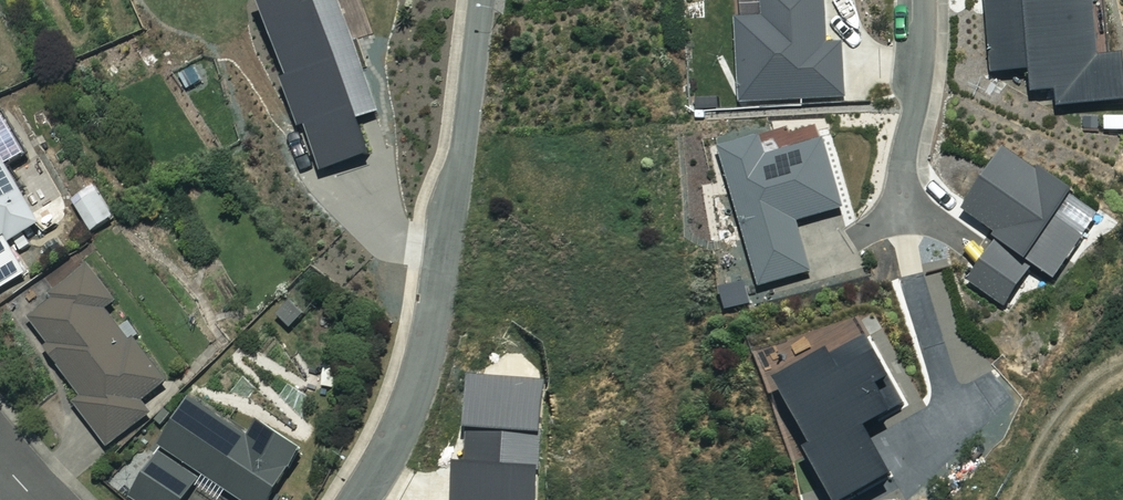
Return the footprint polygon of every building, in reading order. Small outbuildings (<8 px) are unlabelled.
[(766,21),(739,21),(742,103),(847,99),(845,49),(828,49),(827,0),(766,0),(766,21)] [(991,75),(1034,73),(1035,93),(1060,92),(1060,108),(1122,105),(1122,61),(1101,62),(1098,0),(988,0),(991,75)] [(755,158),(749,136),(731,141),(709,148),(749,283),(800,268),(786,220),(836,205),(816,140),(755,158)] [(0,150),(0,294),(30,277),(12,246),(45,227),(0,150)] [(1077,197),(1008,152),(967,215),(1001,237),(971,283),(1007,307),(1035,265),(1057,280),(1085,239),(1060,222),(1077,197)] [(117,219),(103,196),(80,209),(94,233),(117,219)] [(120,303),(95,271),(27,324),(83,397),(75,403),(110,449),(151,417),(141,405),(171,382),(113,308),(120,303)] [(834,360),(778,390),(823,472),(819,475),(833,499),(857,499),(896,479),(870,432),(896,418),(881,390),(894,383),(883,362),(846,382),(834,360)] [(477,372),(471,462),(459,461),(456,499),(543,499),(551,377),(477,372)] [(195,403),(130,499),(190,499),(198,488),(216,499),(222,499),(228,493),(239,499),(274,499),(304,455),(263,428),(253,442),(195,403)]
